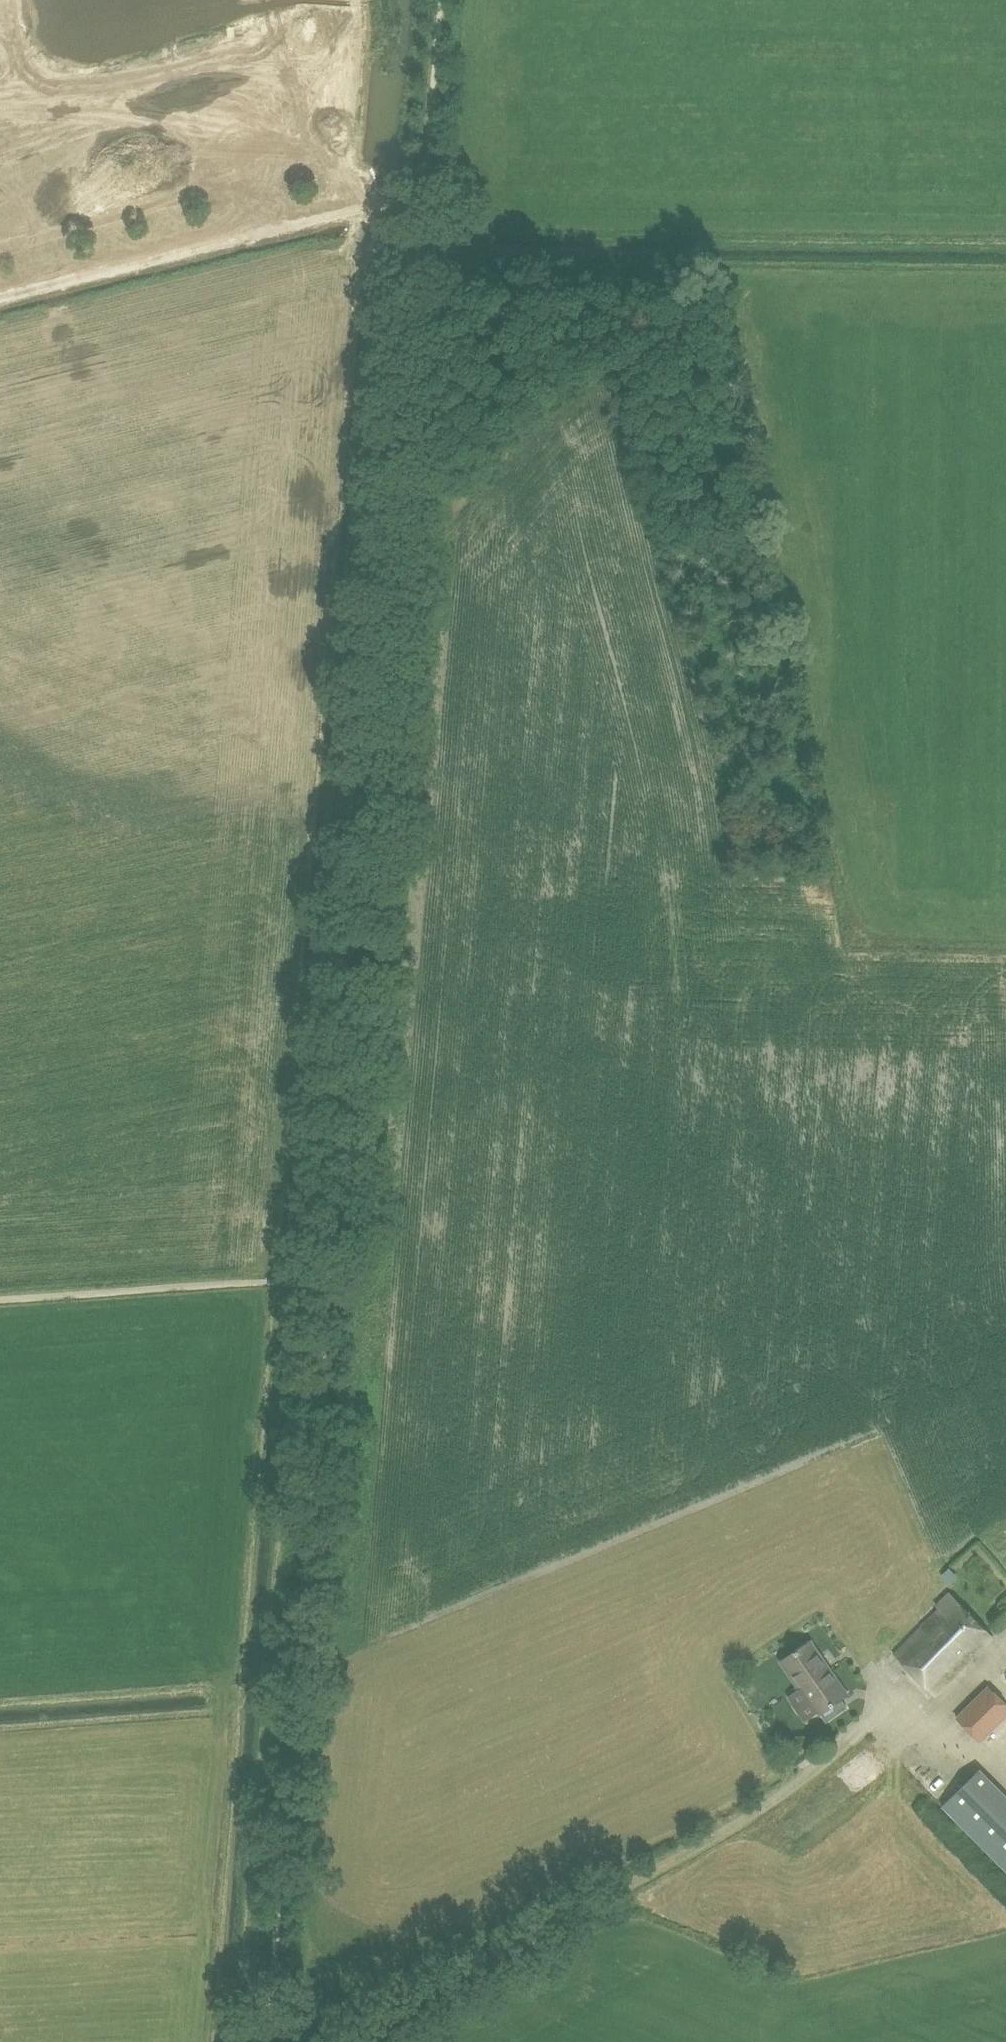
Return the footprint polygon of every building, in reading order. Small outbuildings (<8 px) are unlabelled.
[(939,1608),(893,1654),(934,1695),(992,1637),(948,1594),(936,1606),(939,1608)] [(908,1608),(901,1615),(914,1626),(921,1618),(908,1608)] [(794,1674),(803,1688),(830,1670),(811,1643),(782,1663),(791,1676),(794,1674)] [(848,1697),(830,1670),(803,1688),(821,1715),(826,1722),(847,1708),(842,1701),(848,1697)] [(973,1702),(1003,1733),(1005,1730),(1005,1704),(989,1686),(973,1702)] [(968,1777),(976,1786),(989,1773),(981,1765),(968,1777)]
